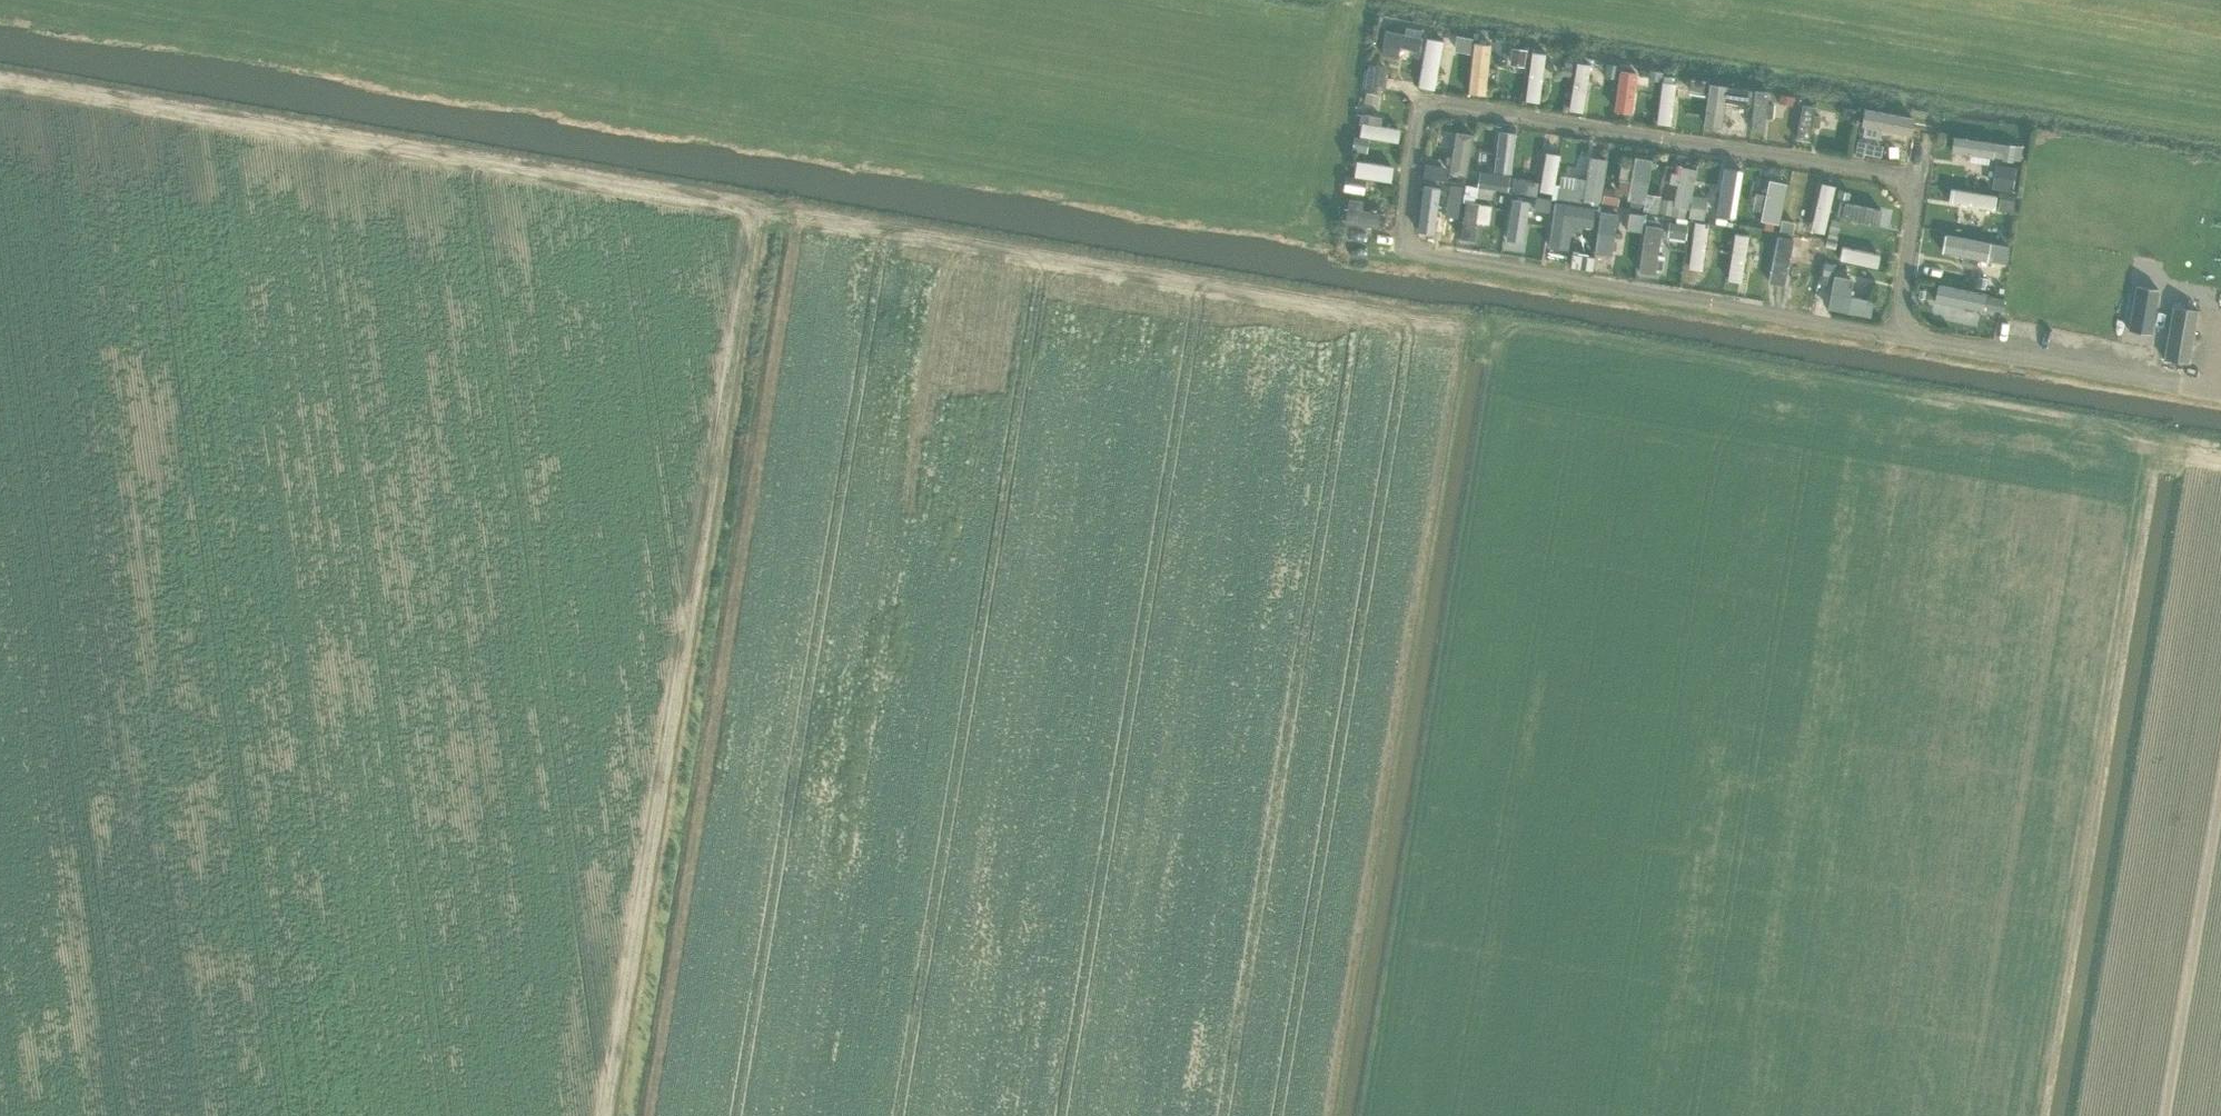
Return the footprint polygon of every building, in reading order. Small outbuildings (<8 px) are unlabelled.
[(1460,35),(1458,48),(1471,51),(1473,37),(1460,35)] [(1526,63),(1528,50),(1515,48),(1513,61),(1526,63)] [(1387,51),(1386,67),(1413,69),(1414,53),(1387,51)] [(1568,57),(1567,66),(1565,65),(1564,74),(1572,75),(1575,58),(1568,57)] [(1618,65),(1607,63),(1604,76),(1616,77),(1618,65)] [(1367,65),(1363,85),(1383,89),(1386,69),(1367,65)] [(1663,72),(1652,70),(1651,77),(1662,79),(1663,72)] [(1695,79),(1694,90),(1710,92),(1711,81),(1695,79)] [(1377,103),(1379,95),(1367,92),(1365,101),(1377,103)] [(1793,104),(1794,96),(1783,94),(1782,102),(1793,104)] [(1695,98),(1695,111),(1711,112),(1712,98),(1695,98)] [(1843,114),(1855,118),(1858,109),(1845,106),(1843,114)] [(1774,139),(1774,109),(1757,109),(1758,140),(1774,139)] [(1916,117),(1866,109),(1863,127),(1913,135),(1916,117)] [(1802,123),(1803,157),(1819,157),(1819,122),(1802,123)] [(1936,148),(1938,136),(1916,132),(1915,145),(1936,148)] [(1355,136),(1353,149),(1366,151),(1368,137),(1355,136)] [(1956,155),(1955,179),(1997,181),(1998,156),(1956,155)] [(1435,177),(1438,164),(1427,162),(1424,175),(1435,177)] [(2017,168),(2001,166),(1998,188),(2014,190),(2017,168)] [(1480,185),(1508,190),(1510,177),(1482,172),(1480,185)] [(1347,175),(1344,190),(1355,192),(1358,177),(1347,175)] [(1538,196),(1540,182),(1514,178),(1512,191),(1538,196)] [(1620,191),(1630,193),(1632,181),(1622,179),(1620,191)] [(1460,202),(1463,186),(1449,184),(1447,200),(1460,202)] [(1495,189),(1467,184),(1465,194),(1493,199),(1495,189)] [(1555,200),(1580,204),(1582,189),(1558,185),(1555,200)] [(1602,202),(1617,205),(1618,197),(1614,195),(1615,188),(1604,186),(1602,202)] [(1839,190),(1838,197),(1849,199),(1851,192),(1839,190)] [(1991,194),(1950,191),(1949,206),(1990,208),(1991,194)] [(1725,239),(1740,240),(1743,197),(1728,196),(1725,239)] [(1550,211),(1552,199),(1537,197),(1535,209),(1550,211)] [(1645,211),(1659,213),(1661,199),(1647,197),(1645,211)] [(1688,217),(1704,220),(1707,200),(1692,198),(1688,217)] [(1661,199),(1659,213),(1673,216),(1675,202),(1661,199)] [(1583,223),(1593,225),(1596,207),(1556,201),(1550,246),(1567,249),(1570,233),(1583,223)] [(1346,228),(1362,234),(1370,211),(1354,205),(1346,228)] [(1948,221),(1985,225),(1986,211),(1949,207),(1948,221)] [(1629,212),(1627,229),(1640,231),(1643,214),(1629,212)] [(2015,231),(2015,218),(2002,219),(2002,212),(1987,212),(1987,231),(2015,231)] [(1782,220),(1780,230),(1792,232),(1795,222),(1782,220)] [(1526,265),(1533,224),(1518,222),(1511,262),(1526,265)] [(1664,247),(1683,250),(1686,226),(1668,223),(1664,247)] [(1617,280),(1624,234),(1605,231),(1597,276),(1617,280)] [(1633,233),(1633,249),(1649,250),(1649,233),(1633,233)] [(1708,291),(1715,244),(1701,241),(1694,289),(1708,291)] [(1573,265),(1595,268),(1596,258),(1574,254),(1573,265)] [(1782,254),(1772,298),(1793,303),(1804,259),(1782,254)] [(1948,255),(1947,277),(2008,279),(2009,257),(1948,255)] [(1740,256),(1738,298),(1752,298),(1754,257),(1740,256)] [(1825,273),(1834,275),(1836,264),(1827,262),(1825,273)] [(2186,277),(2184,294),(2196,295),(2198,278),(2186,277)] [(1939,283),(1936,299),(1982,308),(1985,292),(1939,283)] [(2137,285),(2129,328),(2151,332),(2159,289),(2137,285)] [(2004,299),(1989,295),(1986,308),(2001,311),(2004,299)] [(2186,363),(2196,310),(2174,306),(2164,359),(2186,363)]
